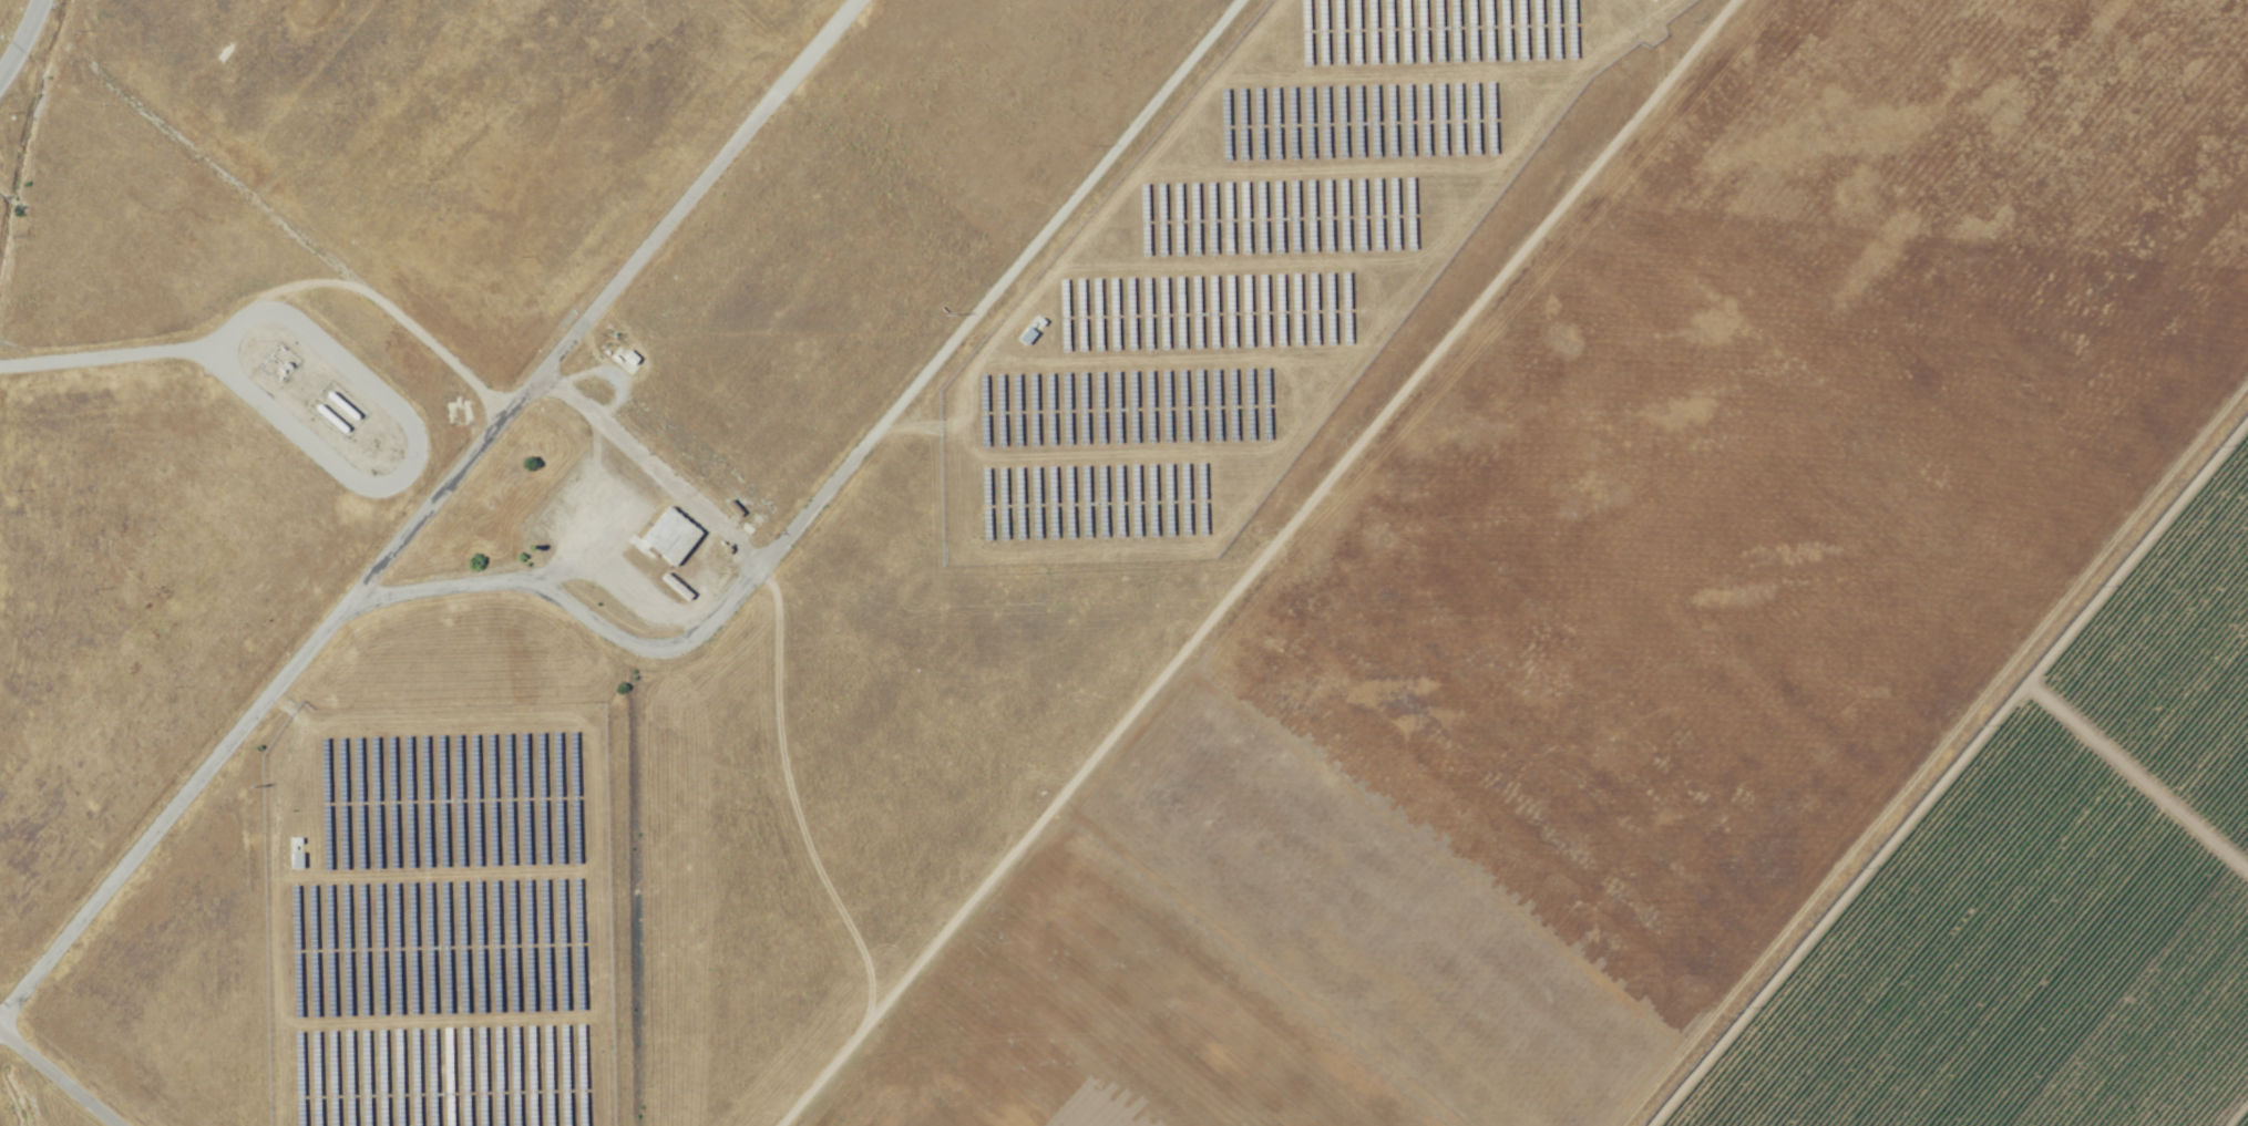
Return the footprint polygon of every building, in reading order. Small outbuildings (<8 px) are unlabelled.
[(610,359),(626,371),(634,361),(618,348),(610,359)] [(700,534),(666,507),(638,542),(672,569),(700,534)]
